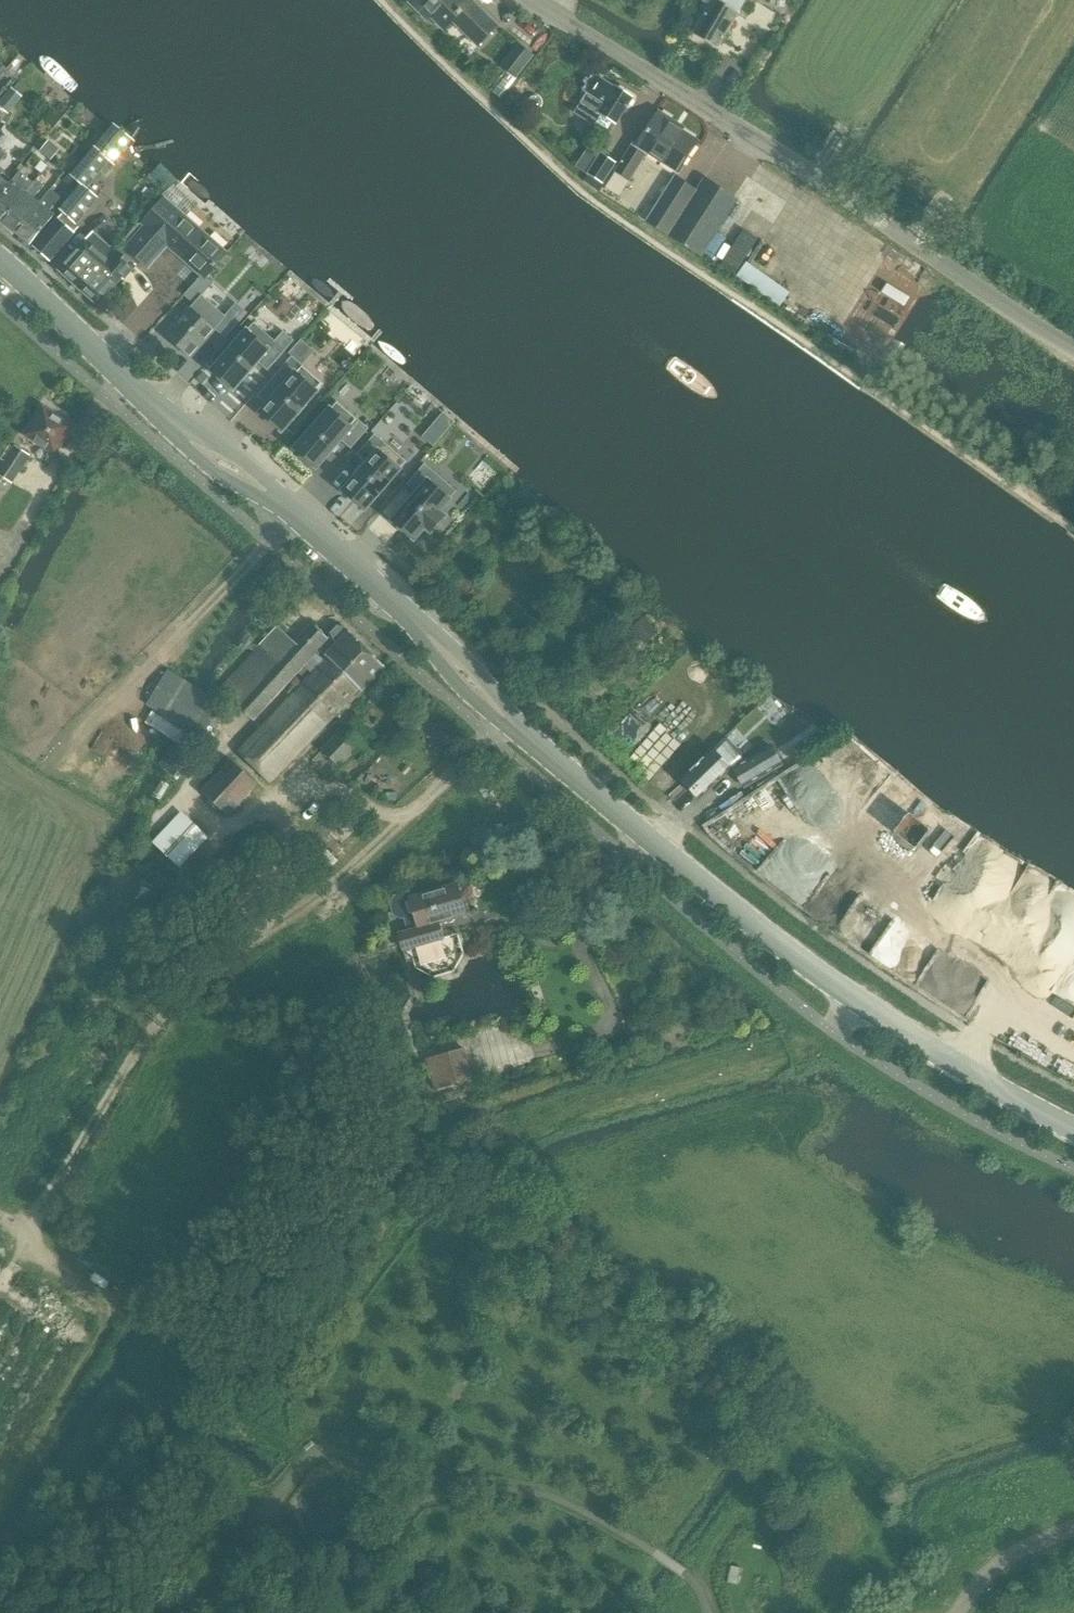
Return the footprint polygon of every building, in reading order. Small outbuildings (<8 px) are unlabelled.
[(432,17),(445,30),(453,21),(479,46),(497,26),(471,0),(411,0),(409,2),(428,20),(432,17)] [(694,33),(718,47),(747,0),(714,0),(694,33)] [(502,67),(516,77),(533,56),(519,45),(502,67)] [(597,77),(591,78),(586,86),(587,92),(588,92),(582,102),(583,102),(576,113),(609,134),(616,123),(632,98),(616,88),(615,88),(597,77)] [(0,104),(0,107),(8,114),(22,97),(12,89),(0,104)] [(673,122),(659,113),(638,145),(633,142),(615,171),(630,181),(648,153),(678,172),(697,142),(671,125),(673,122)] [(64,213),(33,247),(50,261),(75,233),(71,230),(98,198),(87,188),(110,161),(116,166),(130,149),(132,147),(109,127),(108,129),(93,146),(70,175),(81,184),(60,210),(64,213)] [(597,152),(584,172),(602,184),(628,144),(610,132),(609,134),(597,152)] [(48,140),(39,150),(51,160),(60,149),(48,140)] [(43,162),(38,169),(44,174),(49,167),(43,162)] [(160,167),(149,180),(164,193),(167,196),(175,187),(176,186),(177,185),(180,182),(161,166),(160,167)] [(10,180),(0,171),(0,193),(10,180)] [(0,193),(0,220),(4,224),(35,185),(20,172),(12,181),(10,180),(0,193)] [(69,176),(64,182),(75,191),(80,184),(69,176)] [(737,201),(704,180),(696,192),(674,178),(647,221),(702,256),(737,201)] [(35,185),(4,224),(17,234),(40,206),(34,200),(45,188),(38,182),(35,185)] [(148,226),(128,249),(147,267),(167,244),(203,275),(206,278),(226,255),(184,217),(195,204),(175,187),(167,196),(167,197),(164,200),(144,223),(148,226)] [(40,206),(17,234),(30,244),(54,214),(52,211),(61,200),(51,192),(40,206)] [(133,221),(120,236),(127,242),(140,227),(133,221)] [(743,230),(721,266),(735,275),(758,239),(743,230)] [(86,241),(59,270),(98,304),(122,278),(125,280),(136,267),(119,252),(122,249),(116,244),(108,253),(98,243),(91,246),(86,241)] [(194,304),(166,336),(190,358),(216,329),(226,338),(247,314),(236,304),(226,316),(203,296),(207,291),(213,284),(206,278),(203,275),(184,295),(194,304)] [(254,323),(212,371),(234,390),(248,373),(254,367),(258,362),(268,371),(294,341),(284,332),(275,342),(254,323)] [(267,405),(260,413),(282,432),(292,420),(294,421),(308,405),(306,404),(324,384),(292,356),(275,377),(285,386),(267,405)] [(337,401),(295,449),(317,468),(331,451),(337,445),(341,440),(351,449),(369,429),(337,401)] [(44,408),(25,436),(54,456),(73,427),(44,408)] [(444,414),(436,423),(447,432),(454,423),(444,414)] [(358,475),(343,491),(365,510),(407,462),(375,435),(357,455),(368,464),(364,468),(358,475)] [(0,462),(0,476),(12,484),(31,456),(16,446),(4,464),(0,462)] [(408,504),(393,521),(414,540),(425,528),(431,533),(445,517),(439,512),(456,492),(425,464),(407,485),(417,493),(413,498),(408,504)] [(319,650),(327,658),(340,670),(363,645),(345,627),(337,626),(327,637),(313,623),(295,642),(278,627),(222,688),(254,720),(319,650)] [(340,670),(327,658),(240,753),(274,784),(348,704),(350,705),(385,667),(363,645),(340,670)] [(147,704),(147,705),(154,710),(202,738),(222,704),(205,693),(193,686),(168,670),(147,704)] [(360,758),(369,750),(345,727),(321,750),(339,767),(354,752),(360,758)] [(814,727),(789,745),(796,756),(829,736),(814,727)] [(724,739),(681,780),(700,799),(731,769),(733,768),(745,787),(782,765),(771,746),(745,761),(742,758),(742,754),(728,740),(724,740),(724,739)] [(202,792),(229,818),(260,787),(233,760),(202,792)] [(321,844),(305,859),(323,878),(339,863),(321,844)] [(409,892),(394,896),(390,904),(394,915),(401,919),(405,918),(408,931),(399,934),(404,951),(443,939),(439,923),(460,917),(451,886),(416,896),(409,892)] [(465,1049),(427,1060),(435,1089),(473,1079),(465,1049)]
